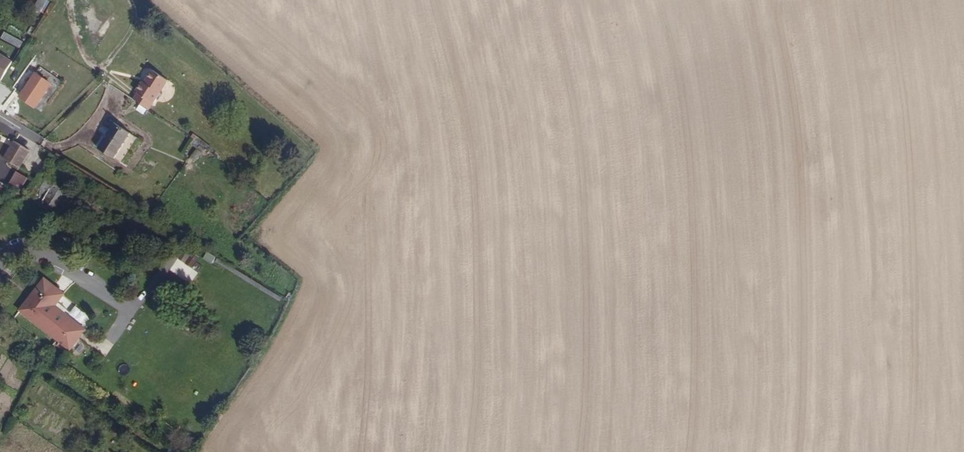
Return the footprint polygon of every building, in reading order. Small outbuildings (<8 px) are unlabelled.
[(49,0),(38,0),(34,7),(42,12),(49,0)] [(0,54),(0,80),(2,81),(14,62),(0,54)] [(138,93),(134,100),(149,110),(169,81),(153,70),(144,83),(142,82),(136,92),(138,93)] [(35,108),(52,84),(36,73),(20,97),(35,108)] [(114,159),(131,134),(115,124),(99,149),(114,159)] [(21,168),(31,151),(15,141),(4,158),(21,168)] [(47,162),(52,153),(48,150),(43,159),(47,162)] [(46,166),(53,154),(52,153),(47,162),(44,166),(46,166)] [(69,224),(83,201),(39,175),(25,197),(69,224)] [(181,260),(191,268),(199,257),(189,249),(181,260)] [(87,331),(56,306),(66,294),(45,278),(20,310),(71,351),(87,331)] [(83,322),(87,314),(75,307),(70,315),(83,322)]
